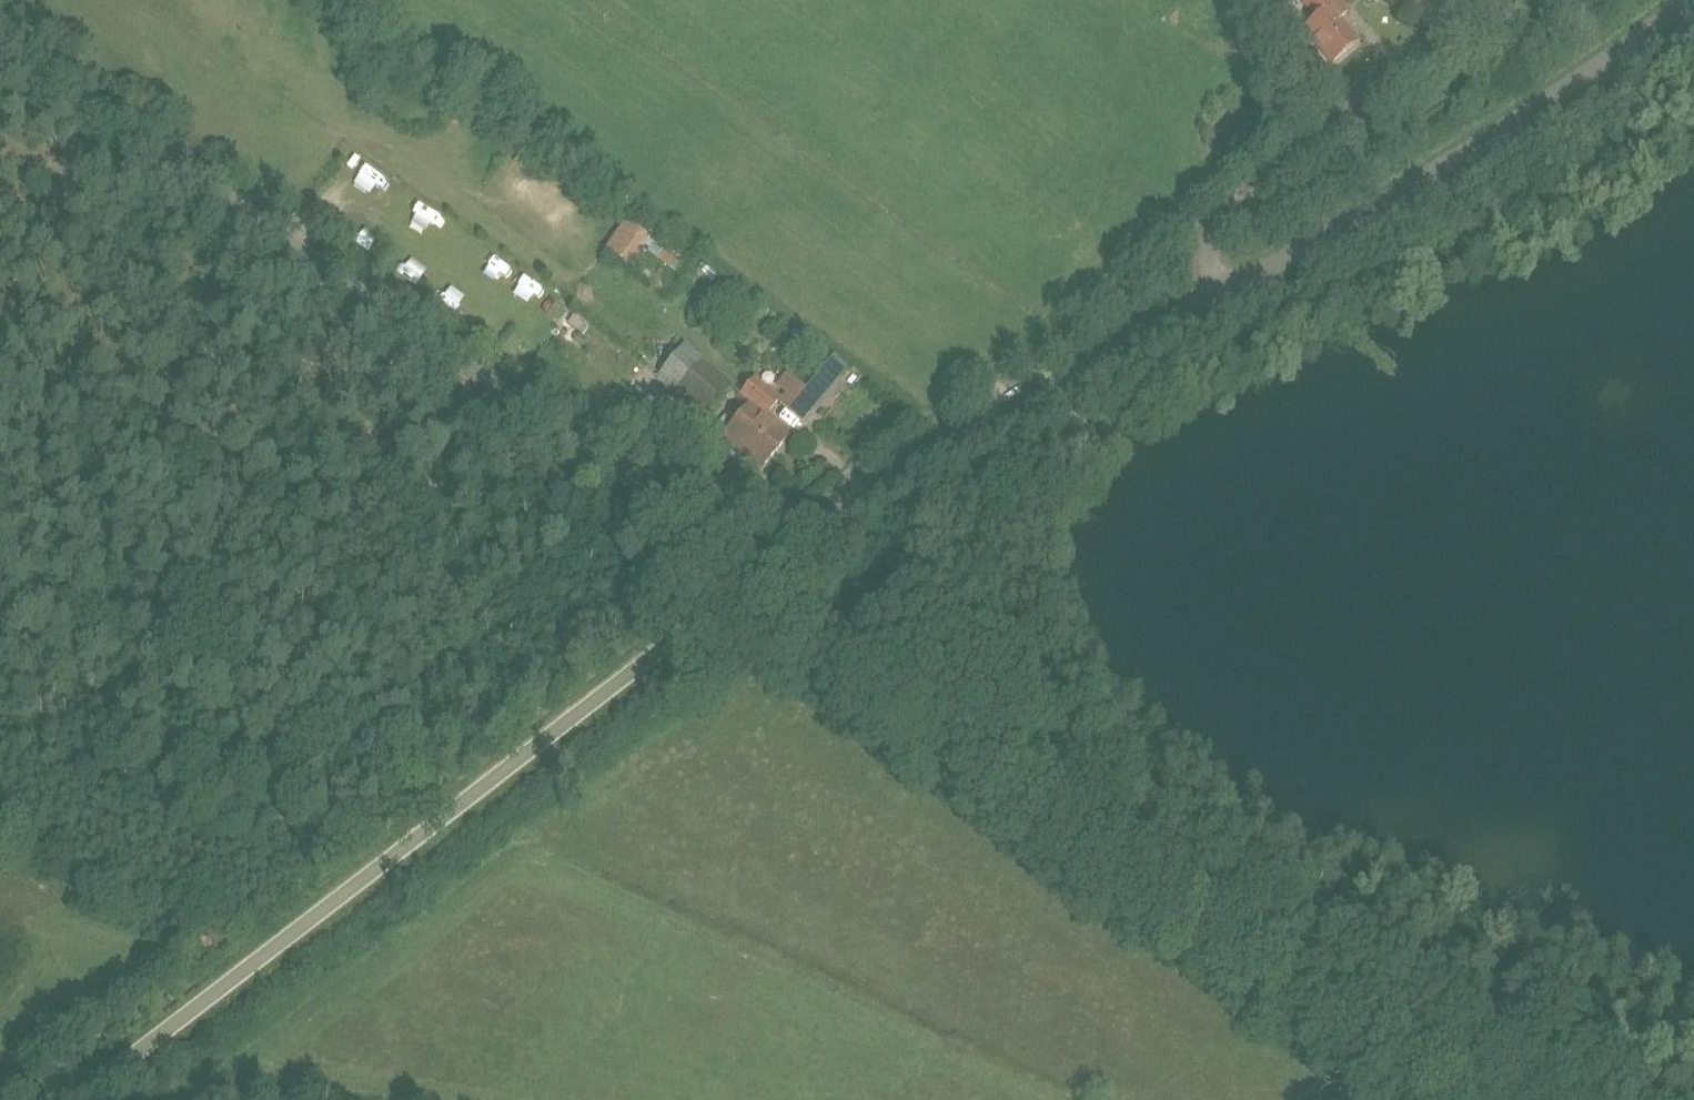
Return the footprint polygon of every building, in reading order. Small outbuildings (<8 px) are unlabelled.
[(1338,0),(1302,0),(1302,1),(1318,20),(1305,31),(1333,64),(1356,45),(1344,31),(1346,29),(1340,21),(1349,13),(1338,0)] [(734,388),(685,347),(660,378),(708,419),(734,388)] [(763,470),(792,434),(768,415),(780,401),(755,380),(741,397),(751,405),(724,438),(763,470)] [(783,404),(794,413),(809,395),(798,386),(783,404)]
